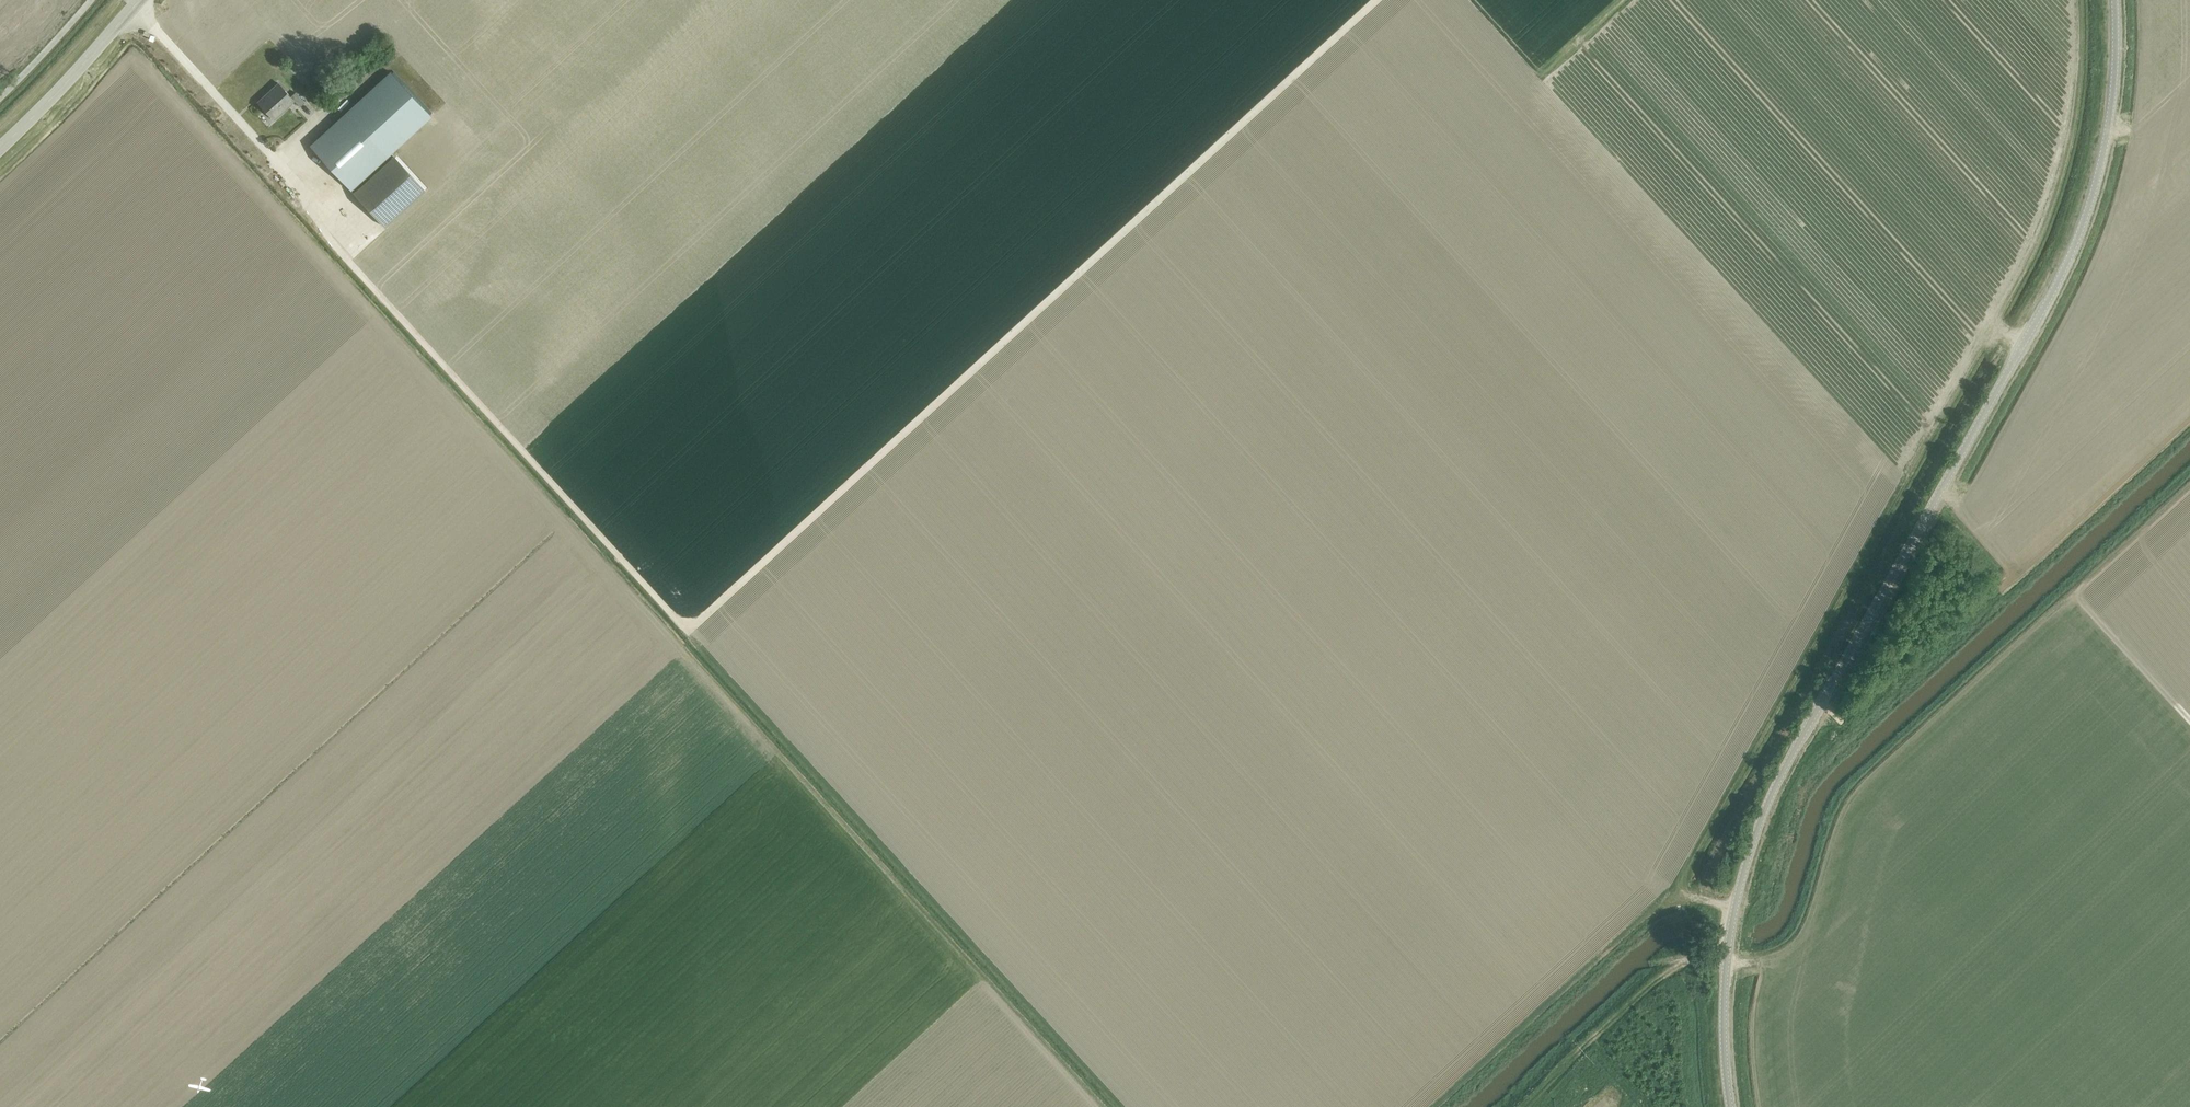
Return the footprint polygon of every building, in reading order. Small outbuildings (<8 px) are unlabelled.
[(390,71),(310,145),(350,189),(384,226),(424,189),(390,151),(430,115),(390,71)] [(277,82),(257,101),(273,119),(294,100),(299,106),(304,102),(295,91),(290,96),(277,82)]
